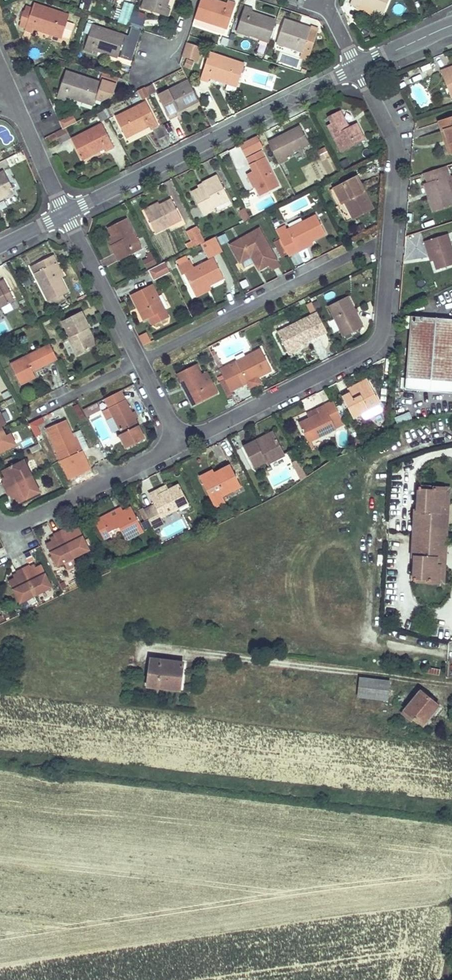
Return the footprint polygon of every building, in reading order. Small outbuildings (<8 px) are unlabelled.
[(168,0),(145,0),(142,9),(167,17),(170,9),(165,7),(168,0)] [(236,3),(228,0),(226,5),(211,0),(201,0),(195,18),(203,21),(201,27),(225,35),(236,3)] [(389,0),(351,0),(349,4),(356,7),(358,8),(360,3),(361,3),(374,9),(383,13),(389,0)] [(124,2),(118,23),(128,26),(134,5),(124,2)] [(374,9),(361,3),(360,3),(358,8),(356,7),(356,9),(357,10),(371,16),(371,15),(374,9)] [(62,37),(70,16),(34,4),(32,9),(31,13),(25,12),(24,11),(23,11),(19,21),(21,22),(27,24),(26,29),(25,31),(33,34),(35,28),(62,37)] [(269,43),(276,22),(252,13),(253,9),(245,6),(237,32),(269,43)] [(142,31),(147,15),(134,11),(129,26),(142,31)] [(303,52),(311,29),(303,26),(302,28),(292,24),(293,22),(284,19),(276,43),(303,52)] [(118,57),(125,36),(92,25),(84,51),(92,54),(94,49),(118,57)] [(121,60),(133,62),(140,30),(128,28),(121,60)] [(227,46),(229,40),(223,38),(221,44),(227,46)] [(203,47),(187,42),(183,56),(198,61),(203,47)] [(237,86),(244,64),(209,52),(200,79),(208,82),(210,77),(237,86)] [(191,69),(193,62),(187,60),(184,66),(191,69)] [(451,71),(451,70),(450,68),(441,71),(450,96),(451,96),(451,70),(451,71)] [(113,95),(117,85),(103,80),(102,83),(66,71),(56,98),(65,101),(67,95),(94,105),(97,99),(102,100),(113,95)] [(175,111),(199,100),(189,80),(158,96),(170,120),(178,116),(175,111)] [(152,85),(145,89),(148,95),(156,92),(152,85)] [(158,126),(146,102),(115,117),(125,137),(149,125),(151,130),(158,126)] [(365,141),(357,123),(348,127),(340,111),(328,117),(332,124),(327,126),(340,153),(365,141)] [(107,119),(103,112),(98,115),(101,122),(107,119)] [(438,122),(441,132),(444,131),(451,154),(451,118),(438,122)] [(164,126),(166,134),(174,132),(172,123),(164,126)] [(115,148),(102,124),(72,139),(82,159),(104,148),(106,152),(115,148)] [(309,145),(300,126),(268,142),(279,165),(288,160),(287,156),(309,145)] [(71,138),(65,128),(65,127),(63,128),(47,136),(48,137),(50,142),(61,137),(63,141),(63,142),(71,138)] [(451,154),(444,131),(441,132),(449,155),(451,154)] [(279,187),(261,151),(247,158),(253,172),(248,174),(260,196),(279,187)] [(449,177),(446,166),(425,173),(428,183),(425,184),(434,211),(451,206),(451,199),(451,197),(451,196),(451,176),(449,177)] [(4,171),(0,174),(0,199),(15,192),(4,171)] [(230,200),(217,176),(202,183),(203,184),(204,187),(199,190),(192,193),(203,216),(215,210),(214,208),(230,200)] [(373,208),(365,191),(362,192),(361,192),(359,187),(362,185),(358,177),(334,188),(341,203),(345,201),(353,218),(373,208)] [(182,220),(172,200),(161,206),(146,213),(155,233),(182,220)] [(146,213),(161,206),(160,205),(159,203),(159,202),(144,210),(146,213)] [(249,218),(244,208),(238,211),(244,221),(249,218)] [(285,226),(276,231),(279,238),(280,240),(284,248),(287,254),(288,256),(298,251),(297,248),(312,241),(325,234),(316,215),(287,230),(285,226)] [(141,249),(126,219),(108,228),(111,236),(115,242),(115,243),(111,245),(110,246),(118,260),(141,249)] [(203,241),(196,228),(187,232),(194,246),(203,241)] [(276,260),(259,230),(231,245),(241,263),(238,264),(242,270),(256,263),(259,270),(276,260)] [(448,234),(424,241),(427,249),(430,249),(433,260),(436,270),(451,265),(451,247),(448,234)] [(215,237),(202,243),(210,258),(223,252),(215,237)] [(284,248),(280,240),(274,243),(278,251),(284,248)] [(312,241),(297,248),(298,251),(313,244),(312,241)] [(287,254),(284,248),(278,251),(281,257),(287,254)] [(68,293),(61,278),(55,266),(58,264),(54,256),(31,267),(49,302),(50,302),(62,295),(63,295),(68,293)] [(223,278),(214,259),(194,268),(190,260),(189,261),(186,256),(177,261),(179,266),(178,266),(182,275),(184,274),(193,291),(204,286),(205,285),(204,283),(207,281),(208,285),(209,286),(223,278)] [(155,263),(152,257),(143,261),(146,267),(155,263)] [(165,263),(148,271),(153,282),(170,274),(165,263)] [(64,276),(58,265),(58,264),(55,266),(61,278),(64,276)] [(14,300),(4,280),(0,282),(0,307),(14,300)] [(206,292),(204,288),(209,286),(208,285),(207,281),(204,283),(205,285),(204,286),(193,291),(196,297),(206,292)] [(169,318),(152,285),(131,295),(144,320),(149,318),(153,326),(155,325),(166,319),(169,318)] [(65,298),(63,295),(62,295),(50,302),(51,305),(65,298)] [(363,327),(348,297),(328,306),(335,320),(339,328),(344,337),(363,327)] [(93,346),(85,330),(89,328),(82,312),(63,321),(70,336),(68,337),(78,356),(94,348),(93,346)] [(299,345),(326,332),(317,313),(277,332),(288,355),(300,348),(299,345)] [(406,316),(404,328),(410,329),(406,379),(405,388),(451,393),(451,320),(406,316)] [(168,322),(166,319),(155,325),(157,328),(168,322)] [(98,346),(89,328),(85,330),(93,346),(94,348),(97,346),(98,346)] [(143,346),(151,342),(147,332),(138,336),(143,346)] [(32,371),(58,359),(50,344),(11,364),(21,384),(35,377),(32,371)] [(272,371),(261,350),(236,362),(240,371),(234,374),(240,387),(248,383),(247,380),(256,376),(258,378),(272,371)] [(207,387),(201,376),(196,365),(177,374),(193,406),(218,394),(213,384),(212,385),(208,387),(207,387)] [(213,384),(207,373),(201,376),(207,387),(208,387),(212,385),(213,384)] [(350,393),(369,384),(369,383),(367,380),(367,379),(348,389),(350,393)] [(228,398),(233,396),(225,380),(220,382),(228,398)] [(380,405),(369,384),(350,393),(342,397),(353,418),(380,405)] [(125,400),(103,411),(107,420),(114,416),(122,433),(119,434),(125,448),(144,439),(135,420),(132,413),(125,400)] [(308,442),(344,424),(333,402),(317,410),(319,414),(310,418),(299,424),(308,442)] [(79,422),(85,420),(79,404),(73,407),(79,422)] [(319,414),(317,410),(308,414),(310,418),(319,414)] [(80,450),(74,437),(66,420),(47,428),(61,461),(70,457),(72,464),(86,458),(83,451),(80,452),(80,450)] [(10,434),(4,437),(0,429),(0,452),(16,445),(10,434)] [(274,436),(272,433),(269,434),(255,441),(257,445),(274,437),(274,436)] [(83,451),(77,436),(74,437),(80,450),(80,452),(83,451)] [(285,456),(276,436),(274,437),(257,445),(255,441),(243,447),(253,467),(265,462),(267,464),(285,456)] [(44,486),(36,470),(29,454),(7,465),(10,470),(12,474),(12,475),(8,477),(6,477),(13,491),(15,490),(19,487),(21,492),(23,496),(44,486)] [(299,462),(293,465),(300,481),(306,478),(299,462)] [(221,496),(241,487),(230,465),(211,474),(210,472),(199,477),(211,501),(221,496)] [(188,504),(179,485),(168,490),(158,495),(156,491),(149,494),(161,517),(188,504)] [(168,490),(166,486),(156,491),(158,495),(168,490)] [(447,487),(437,486),(437,489),(422,488),(420,513),(423,513),(422,533),(440,534),(442,504),(446,504),(447,487)] [(447,487),(446,504),(442,504),(440,534),(449,534),(451,490),(451,487),(447,487)] [(214,507),(225,502),(224,502),(222,497),(221,496),(211,501),(214,507)] [(144,532),(131,507),(122,512),(103,522),(101,518),(94,521),(104,540),(113,535),(111,532),(119,527),(126,541),(144,532)] [(122,512),(120,508),(101,518),(103,522),(122,512)] [(88,552),(77,530),(73,532),(68,535),(66,531),(66,530),(52,536),(53,537),(55,541),(54,541),(50,543),(45,545),(56,567),(72,559),(88,552)] [(442,564),(438,564),(440,534),(422,533),(420,552),(417,552),(416,577),(431,578),(431,581),(441,581),(442,564)] [(449,534),(440,534),(438,564),(442,564),(441,581),(446,582),(449,534)] [(50,588),(39,567),(35,569),(30,571),(28,568),(27,567),(14,573),(15,575),(16,578),(17,578),(13,580),(12,580),(8,582),(18,604),(34,596),(50,588)] [(159,659),(150,658),(147,681),(179,685),(182,664),(159,661),(159,659)] [(389,681),(360,677),(357,696),(386,699),(389,681)] [(440,707),(420,690),(404,711),(422,725),(430,714),(433,717),(440,707)]
